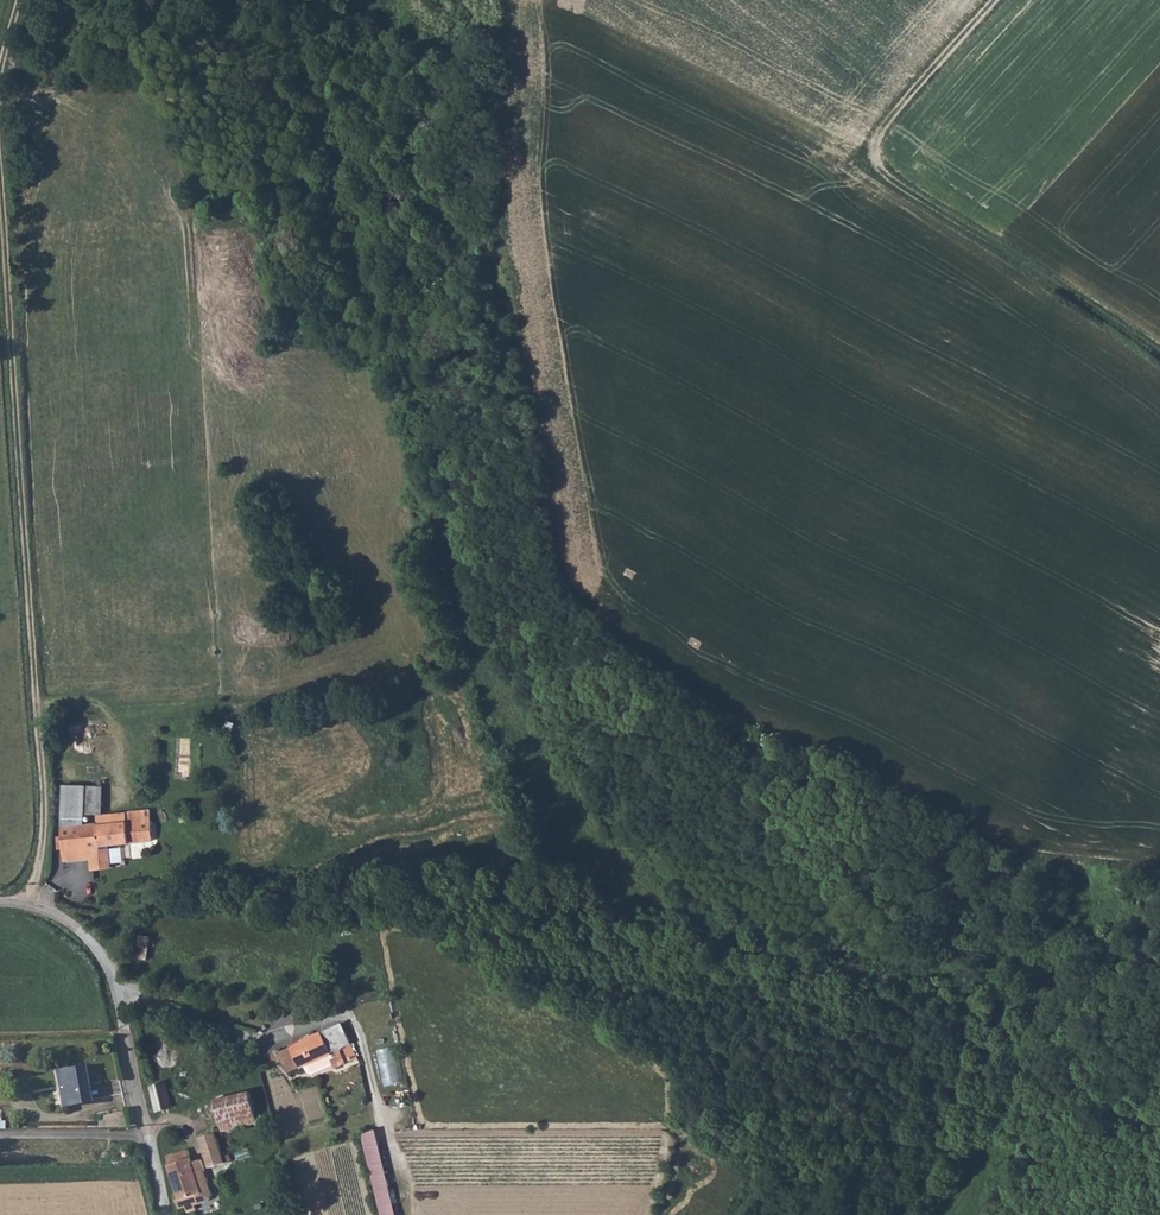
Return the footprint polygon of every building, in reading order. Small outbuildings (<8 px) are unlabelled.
[(101,818),(64,821),(67,858),(92,856),(93,866),(112,864),(110,842),(144,839),(143,818),(102,822),(101,818)] [(151,818),(143,818),(144,839),(152,838),(151,818)] [(353,1049),(338,1019),(275,1050),(284,1070),(338,1046),(342,1054),(353,1049)] [(380,1049),(384,1085),(405,1083),(400,1047),(380,1049)] [(80,1063),(58,1066),(64,1101),(86,1097),(80,1063)] [(64,1101),(58,1066),(52,1068),(58,1102),(64,1101)] [(172,1082),(152,1086),(158,1111),(177,1107),(172,1082)] [(254,1091),(222,1099),(228,1125),(260,1117),(254,1091)] [(205,1130),(212,1159),(226,1155),(223,1138),(219,1126),(205,1130)] [(380,1129),(365,1132),(382,1214),(398,1214),(380,1129)] [(178,1194),(173,1194),(176,1206),(185,1204),(186,1209),(195,1207),(194,1202),(200,1201),(197,1190),(201,1189),(195,1163),(194,1161),(191,1148),(168,1154),(178,1194)] [(197,1190),(200,1201),(209,1200),(213,1195),(204,1161),(195,1163),(201,1189),(197,1190)]
